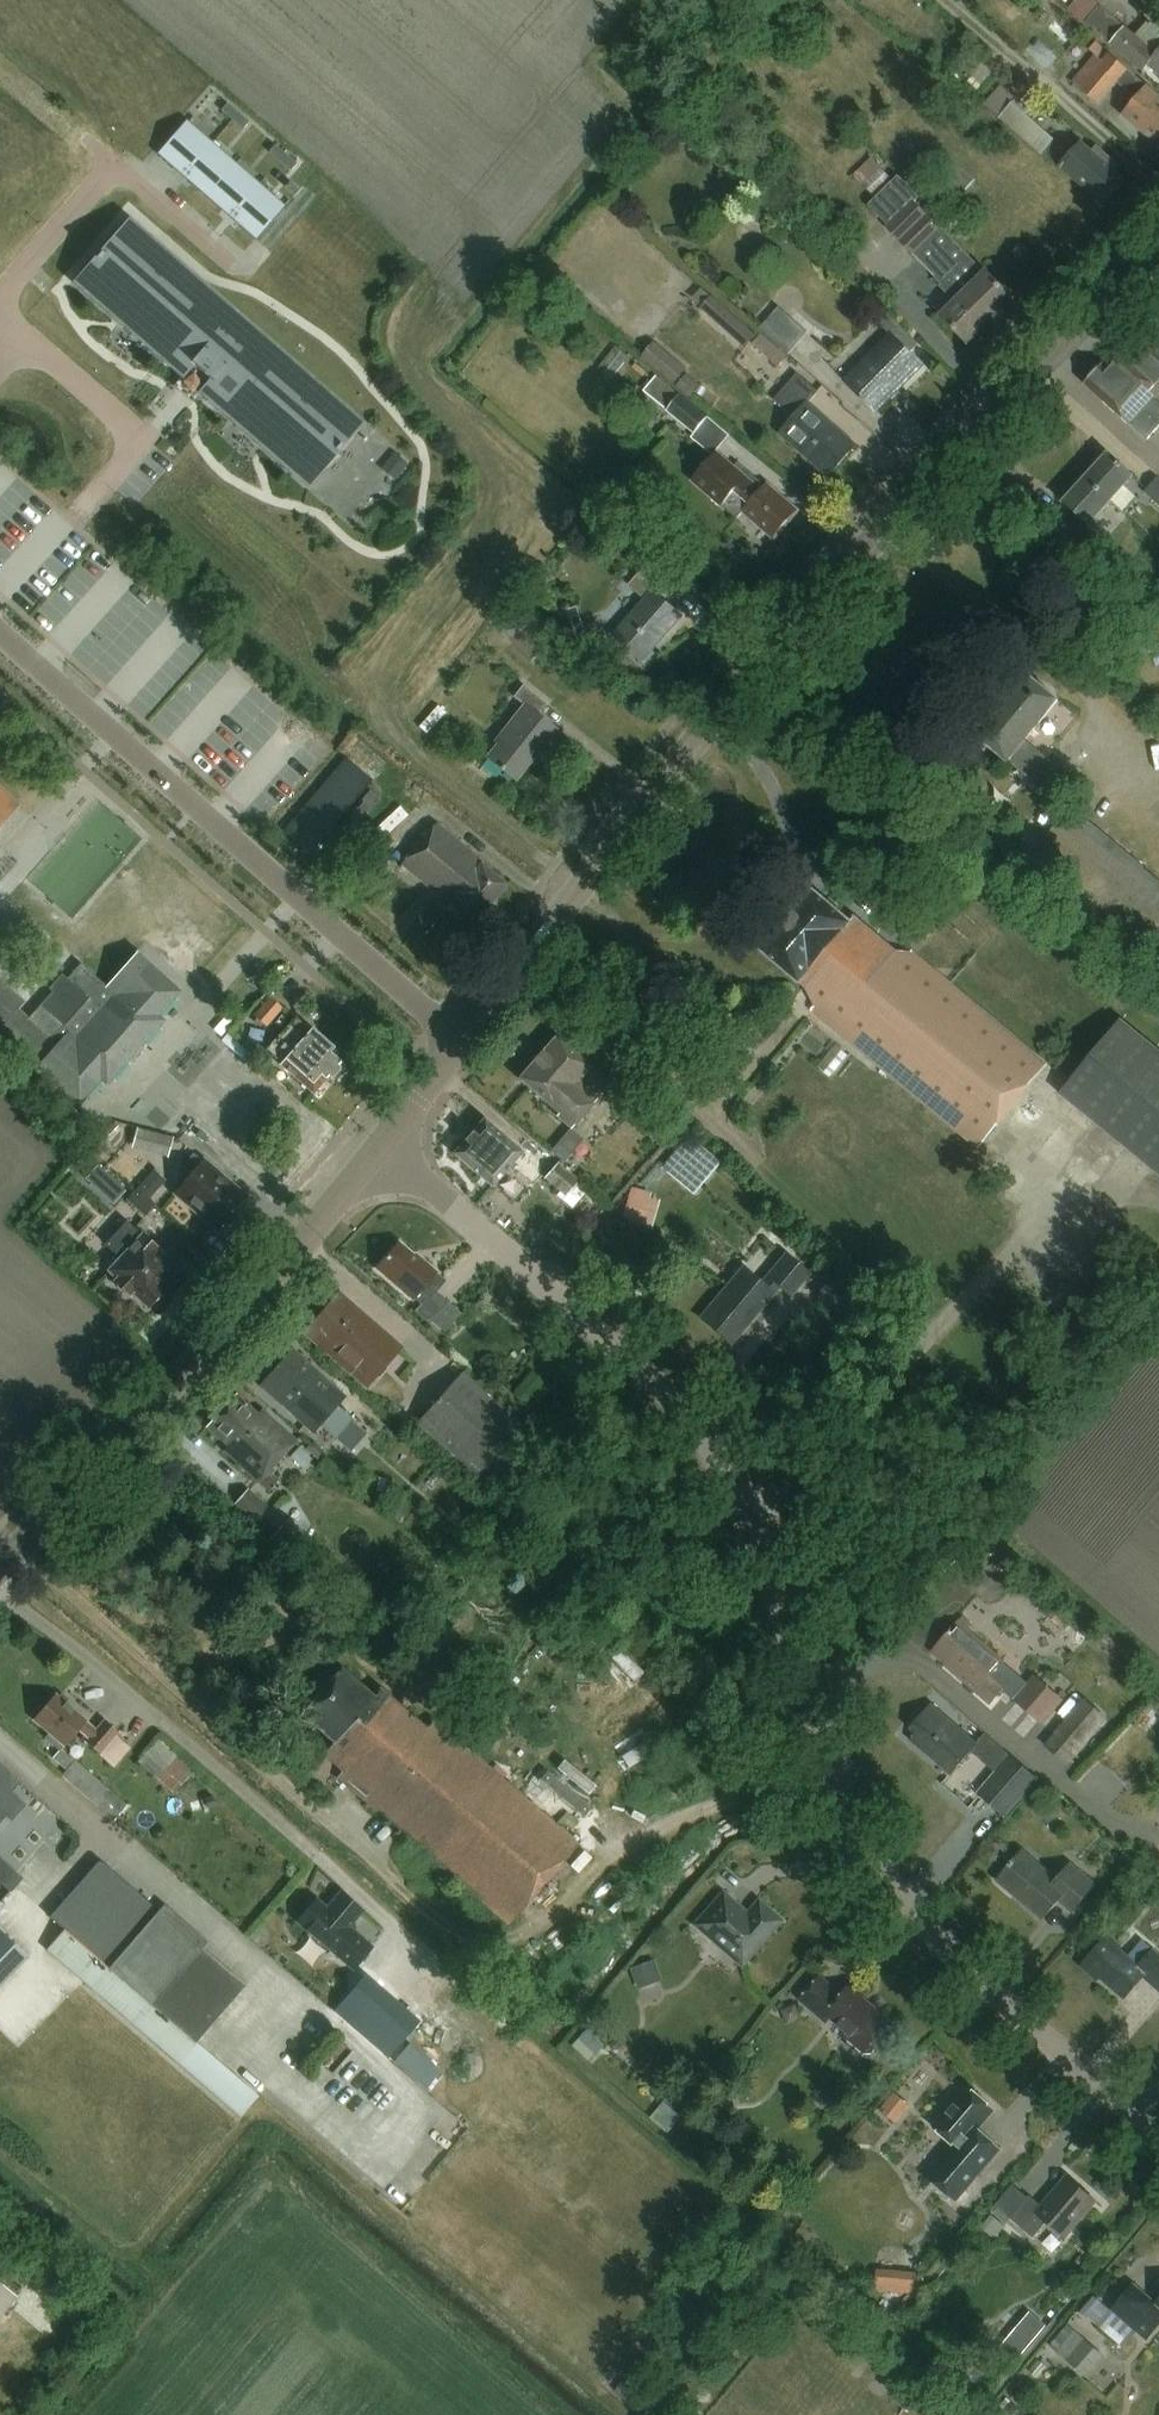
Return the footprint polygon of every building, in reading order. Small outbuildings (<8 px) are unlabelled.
[(1099,5),(1093,0),(1077,0),(1069,9),(1085,22),(1099,5)] [(1143,71),(1149,64),(1158,73),(1158,53),(1158,54),(1101,4),(1099,5),(1085,22),(1143,71)] [(1073,82),(1097,102),(1115,82),(1134,98),(1122,113),(1158,145),(1158,97),(1095,42),(1090,49),(1096,54),(1073,82)] [(981,105),(1041,156),(1054,140),(1024,115),(1029,109),(999,84),(981,105)] [(238,113),(227,104),(221,111),(232,120),(238,113)] [(249,123),(238,113),(232,120),(243,130),(249,123)] [(183,176),(211,144),(187,123),(159,154),(175,168),(183,176)] [(1106,203),(1127,179),(1112,165),(1115,162),(1097,147),(1093,151),(1082,141),(1061,165),(1106,203)] [(207,196),(235,165),(211,144),(183,176),(192,183),(207,196)] [(286,155),(275,145),(269,153),(279,162),(286,155)] [(297,164),(286,155),(279,162),(290,172),(297,164)] [(892,179),(873,158),(856,173),(875,194),(892,179)] [(976,179),(954,159),(943,172),(965,192),(976,179)] [(231,217),(259,186),(235,165),(207,196),(223,210),(231,217)] [(892,182),(869,205),(888,225),(886,227),(912,253),(958,298),(942,316),(968,341),(1012,296),(985,269),(983,272),(938,227),(892,182)] [(256,238),(283,207),(259,186),(231,217),(240,224),(256,238)] [(202,392),(308,485),(361,424),(129,222),(76,282),(178,372),(183,376),(193,365),(211,381),(202,392)] [(761,320),(772,307),(752,290),(741,303),(761,320)] [(754,334),(712,296),(700,309),(743,347),(754,334)] [(807,331),(778,305),(759,327),(787,353),(807,331)] [(889,333),(843,381),(877,413),(925,364),(912,352),(919,345),(888,314),(879,323),(889,333)] [(1082,384),(1145,440),(1146,439),(1146,438),(1158,424),(1158,401),(1155,397),(1158,392),(1158,361),(1127,333),(1112,351),(1114,353),(1102,366),(1100,364),(1082,384)] [(687,369),(655,342),(642,357),(674,385),(687,369)] [(613,375),(630,356),(617,345),(600,364),(613,375)] [(828,475),(855,444),(808,403),(818,391),(796,372),(773,399),(793,416),(779,432),(828,475)] [(701,386),(687,373),(676,386),(691,399),(701,386)] [(707,417),(681,395),(668,410),(695,433),(707,417)] [(717,451),(692,480),(736,518),(742,511),(772,537),(796,509),(740,461),(735,467),(717,451)] [(1109,454),(1087,478),(1111,499),(1133,475),(1109,454)] [(1087,478),(1065,503),(1089,524),(1111,499),(1087,478)] [(1157,478),(1146,491),(1158,503),(1158,479),(1157,478)] [(1126,544),(1112,561),(1120,568),(1134,551),(1126,544)] [(640,657),(679,611),(657,593),(665,583),(644,565),(628,583),(649,601),(618,638),(640,657)] [(511,642),(531,663),(543,652),(522,631),(511,642)] [(1035,781),(1052,760),(1026,739),(1058,700),(1026,674),(977,733),(1035,781)] [(519,776),(557,727),(539,713),(548,702),(523,683),(514,694),(526,703),(497,741),(501,744),(492,756),(519,776)] [(310,853),(372,781),(346,758),(284,831),(310,853)] [(19,804),(0,787),(0,825),(19,804)] [(1066,807),(1034,848),(1086,888),(1098,873),(1158,920),(1158,880),(1066,807)] [(476,922),(507,885),(480,862),(484,857),(440,821),(405,862),(476,922)] [(981,1147),(1049,1063),(905,944),(899,950),(857,915),(852,921),(810,886),(760,948),(807,987),(817,1004),(813,1009),(981,1147)] [(79,1103),(100,1079),(106,1085),(164,1021),(158,1015),(180,990),(138,953),(139,952),(138,952),(108,986),(81,963),(68,978),(62,973),(49,988),(53,992),(29,1020),(18,1009),(24,1002),(0,981),(0,1033),(79,1103)] [(265,1023),(280,1006),(269,996),(254,1013),(265,1023)] [(313,1089),(340,1058),(328,1047),(332,1043),(297,1013),(266,1048),(313,1089)] [(1120,1018),(1060,1092),(1158,1174),(1158,1050),(1120,1018)] [(570,1128),(610,1082),(556,1036),(520,1078),(558,1111),(555,1115),(570,1128)] [(831,1076),(848,1056),(837,1046),(819,1067),(831,1076)] [(531,1186),(544,1170),(522,1152),(523,1151),(484,1119),(456,1153),(495,1185),(509,1167),(531,1186)] [(130,1142),(166,1153),(171,1136),(135,1126),(130,1142)] [(594,1151),(586,1143),(573,1132),(555,1152),(568,1164),(576,1171),(594,1151)] [(718,1167),(685,1139),(662,1167),(695,1195),(718,1167)] [(222,1228),(248,1199),(195,1152),(184,1165),(192,1172),(178,1189),(222,1228)] [(568,1194),(580,1180),(559,1163),(547,1176),(568,1194)] [(162,1185),(168,1178),(155,1167),(128,1197),(146,1213),(156,1201),(151,1197),(158,1190),(158,1188),(160,1185),(162,1185)] [(111,1176),(100,1186),(112,1200),(124,1190),(111,1176)] [(166,1283),(179,1268),(156,1248),(159,1244),(128,1217),(105,1243),(114,1251),(118,1246),(124,1251),(109,1268),(116,1275),(113,1279),(130,1295),(136,1292),(151,1305),(168,1286),(166,1283)] [(400,1240),(376,1267),(412,1298),(413,1297),(421,1304),(415,1312),(430,1324),(449,1302),(434,1290),(428,1297),(419,1290),(437,1270),(422,1257),(421,1259),(400,1240)] [(792,1295),(810,1274),(786,1254),(762,1283),(744,1268),(702,1317),(733,1343),(781,1286),(792,1295)] [(367,1383),(401,1345),(340,1291),(306,1329),(367,1383)] [(293,1347),(261,1383),(313,1429),(318,1423),(335,1439),(359,1411),(342,1396),(345,1393),(293,1347)] [(488,1483),(532,1433),(462,1371),(418,1421),(488,1483)] [(267,1468),(296,1436),(260,1404),(254,1410),(234,1392),(208,1422),(228,1440),(222,1447),(267,1487),(276,1477),(267,1468)] [(303,1535),(249,1490),(233,1509),(287,1554),(303,1535)] [(961,1621),(940,1644),(946,1649),(941,1654),(949,1660),(946,1663),(992,1704),(1005,1689),(988,1675),(1003,1659),(961,1621)] [(504,1924),(576,1842),(432,1717),(424,1726),(378,1686),(370,1695),(340,1669),(302,1713),(332,1739),(323,1750),(339,1765),(331,1774),(504,1924)] [(1036,1674),(1014,1698),(1044,1724),(1065,1700),(1036,1674)] [(57,1691),(34,1718),(50,1733),(45,1739),(59,1751),(54,1758),(67,1769),(62,1775),(115,1820),(128,1805),(67,1752),(79,1738),(111,1766),(127,1747),(114,1736),(119,1730),(105,1717),(97,1726),(57,1691)] [(1112,1722),(1087,1699),(1063,1725),(1088,1748),(1112,1722)] [(951,1772),(978,1742),(933,1702),(911,1728),(916,1732),(912,1737),(951,1772)] [(216,1787),(161,1740),(141,1764),(196,1811),(216,1787)] [(1014,1756),(980,1791),(1001,1812),(1035,1777),(1014,1756)] [(12,1777),(0,1766),(0,1791),(12,1777)] [(1072,1909),(1094,1884),(1069,1863),(1056,1878),(1021,1848),(996,1877),(1043,1917),(1059,1898),(1072,1909)] [(259,2097),(196,2041),(244,1986),(201,1950),(208,1942),(165,1905),(159,1911),(114,1872),(100,1888),(85,1875),(49,1916),(65,1929),(47,1949),(177,2062),(240,2118),(259,2097)] [(341,1890),(327,1907),(316,1898),(297,1922),(355,1971),(375,1948),(351,1928),(365,1911),(341,1890)] [(722,1892),(696,1922),(741,1962),(779,1919),(758,1900),(746,1913),(722,1892)] [(28,1957),(0,1930),(0,1985),(28,1957)] [(1151,1950),(1138,1964),(1104,1935),(1082,1960),(1124,1997),(1142,1976),(1158,1991),(1158,1957),(1151,1950)] [(632,1965),(637,1985),(661,1979),(656,1959),(632,1965)] [(370,1971),(339,2009),(373,2036),(384,2022),(367,2008),(387,1985),(370,1971)] [(827,2022),(831,2017),(847,2030),(848,2038),(865,2052),(872,2052),(879,2043),(879,2037),(892,2022),(864,1997),(865,1995),(851,1984),(842,1994),(821,1976),(801,2000),(827,2022)] [(400,2035),(384,2054),(416,2081),(432,2062),(400,2035)] [(961,2148),(933,2181),(956,2200),(1001,2148),(978,2129),(994,2110),(967,2086),(933,2124),(961,2148)] [(668,2132),(680,2117),(665,2106),(654,2121),(668,2132)] [(1029,2195),(1010,2217),(1033,2237),(1047,2221),(1064,2236),(1095,2200),(1068,2176),(1042,2206),(1029,2195)] [(916,2290),(916,2269),(875,2269),(875,2289),(916,2290)] [(18,2297),(0,2282),(0,2318),(18,2297)] [(1112,2308),(1147,2338),(1158,2325),(1158,2299),(1156,2303),(1133,2284),(1112,2308)] [(1102,2352),(1075,2329),(1056,2350),(1084,2374),(1102,2352)]
